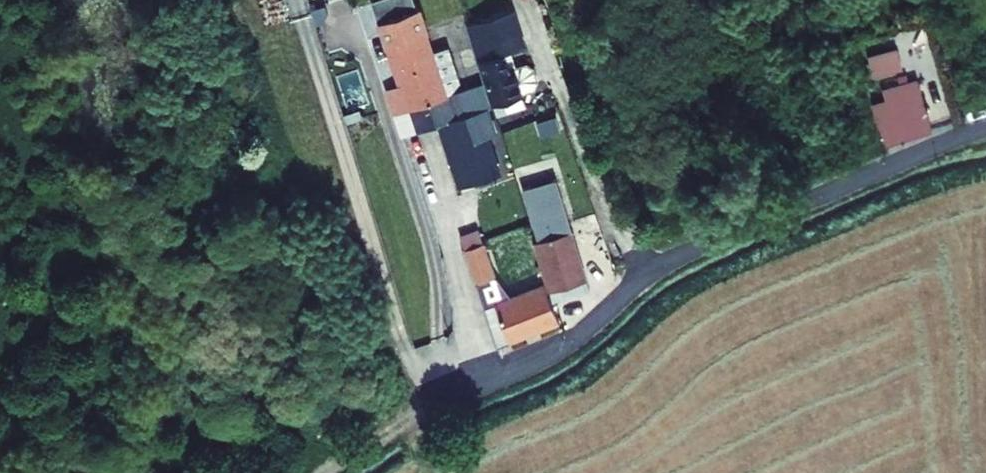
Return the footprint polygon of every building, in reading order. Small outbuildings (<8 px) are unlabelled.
[(373,36),(380,59),(400,122),(439,109),(412,23),(373,36)] [(519,62),(507,25),(478,34),(503,112),(516,109),(507,80),(503,82),(499,68),(519,62)] [(486,117),(503,112),(478,34),(461,39),(478,96),(485,120),(487,120),(486,117)] [(866,54),(872,75),(902,67),(896,45),(866,54)] [(928,64),(915,67),(918,76),(903,80),(907,93),(893,97),(903,133),(951,120),(938,70),(930,72),(928,64)] [(478,96),(444,107),(471,193),(490,186),(479,151),(489,147),(480,121),(485,120),(478,96)] [(400,122),(408,145),(430,138),(443,179),(460,175),(467,194),(471,193),(444,107),(439,109),(400,122)] [(557,109),(498,132),(513,172),(572,150),(557,109)] [(549,198),(531,202),(560,294),(564,305),(580,300),(549,198)] [(560,294),(531,202),(518,206),(532,254),(528,255),(541,300),(560,294)] [(452,262),(464,299),(485,292),(473,254),(452,262)] [(534,298),(508,308),(519,345),(547,335),(534,298)] [(508,308),(496,312),(509,349),(519,345),(508,308)]
